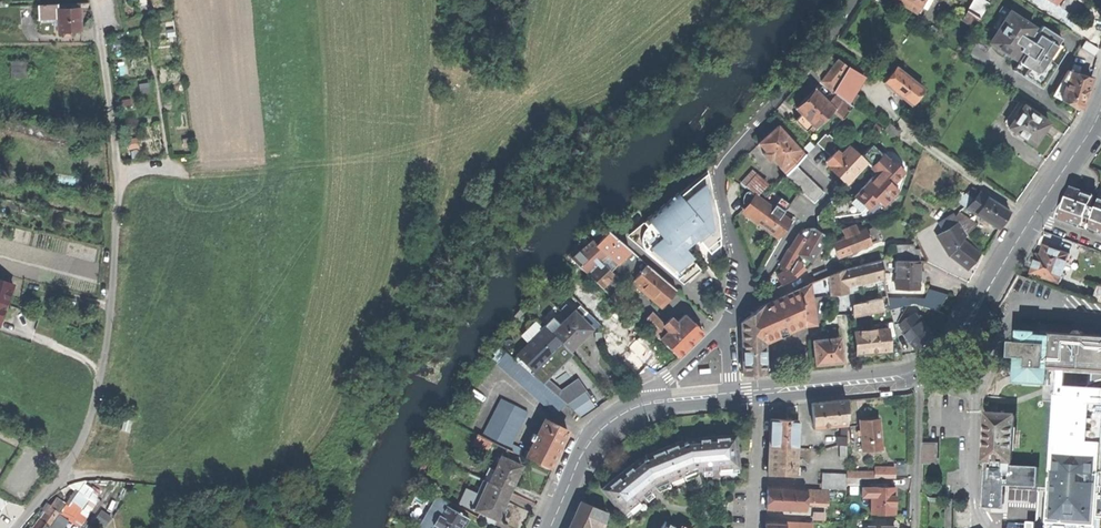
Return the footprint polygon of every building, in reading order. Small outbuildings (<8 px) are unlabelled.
[(932,0),(895,0),(915,12),(919,6),(925,10),(932,0)] [(975,26),(989,4),(983,0),(974,0),(962,18),(975,26)] [(1076,16),(1080,9),(1084,3),(1081,1),(1079,0),(1063,0),(1060,6),(1076,16)] [(57,10),(57,4),(38,5),(39,19),(58,18),(57,10)] [(80,19),(80,8),(57,10),(58,18),(59,31),(81,30),(80,19)] [(992,43),(1012,57),(1014,58),(1015,57),(1032,30),(1034,28),(1009,12),(990,42),(992,43)] [(1048,59),(1059,43),(1062,38),(1042,26),(1037,33),(1032,30),(1015,57),(1020,60),(1018,62),(1027,68),(1022,76),(1041,88),(1054,69),(1056,65),(1048,59)] [(1012,57),(992,43),(991,46),(1011,59),(1012,57)] [(1067,48),(1059,43),(1048,59),(1056,65),(1067,48)] [(1082,52),(1096,58),(1099,49),(1085,43),(1082,52)] [(835,95),(827,103),(833,109),(832,110),(842,119),(853,106),(848,103),(864,76),(847,67),(839,59),(821,81),(835,95)] [(1018,62),(1013,70),(1022,76),(1027,68),(1018,62)] [(1053,95),(1081,111),(1086,94),(1091,77),(1078,73),(1079,69),(1072,67),(1071,71),(1067,70),(1053,95)] [(883,83),(911,105),(923,90),(895,68),(890,75),(883,83)] [(813,125),(815,127),(832,110),(833,109),(827,103),(814,90),(805,99),(796,108),(802,114),(813,125)] [(1012,122),(1023,106),(1018,102),(1007,118),(1012,122)] [(1023,106),(1012,122),(1008,128),(1034,145),(1041,133),(1048,123),(1023,106)] [(810,128),(813,125),(802,114),(796,120),(807,131),(810,128)] [(884,129),(896,138),(901,132),(889,123),(884,129)] [(779,166),(798,149),(777,126),(768,134),(759,143),(766,151),(763,154),(769,161),(772,158),(779,166)] [(816,143),(828,154),(833,149),(838,143),(828,134),(827,136),(825,134),(816,143)] [(833,218),(861,213),(866,206),(869,209),(878,201),(884,206),(898,190),(892,184),(904,171),(890,158),(888,160),(871,144),(860,156),(864,161),(876,171),(852,194),(831,199),(820,212),(822,218),(817,219),(818,227),(829,226),(835,226),(833,218)] [(848,146),(841,154),(857,168),(864,161),(860,156),(848,146)] [(798,149),(779,166),(785,172),(804,155),(798,149)] [(830,166),(840,155),(835,151),(830,157),(825,162),(830,166)] [(841,154),(840,155),(830,166),(828,168),(835,174),(844,183),(858,169),(857,168),(841,154)] [(785,176),(813,203),(824,192),(795,165),(785,176)] [(706,170),(676,195),(680,200),(700,184),(713,199),(706,170)] [(748,188),(759,195),(767,183),(756,175),(748,188)] [(681,248),(690,241),(695,236),(710,254),(720,246),(717,216),(713,199),(700,184),(680,200),(676,195),(634,230),(626,236),(683,284),(688,280),(699,271),(681,248)] [(958,203),(964,208),(978,192),(972,187),(958,203)] [(1056,218),(1085,229),(1100,234),(1100,199),(1072,188),(1066,204),(1064,203),(1059,210),(1056,218)] [(742,210),(751,218),(763,201),(748,190),(745,194),(744,198),(744,202),(745,206),(742,210)] [(976,214),(987,197),(979,192),(966,208),(976,214)] [(772,208),(781,214),(789,204),(780,197),(772,208)] [(1009,212),(987,197),(976,214),(998,229),(1004,220),(1009,212)] [(763,226),(778,237),(790,221),(781,214),(772,208),(763,201),(751,218),(763,226)] [(938,234),(949,254),(961,239),(974,222),(959,212),(955,215),(954,213),(939,223),(943,230),(938,234)] [(829,226),(818,227),(808,229),(801,240),(796,237),(792,243),(789,248),(798,253),(813,262),(819,252),(824,242),(823,237),(829,237),(829,226)] [(844,237),(860,230),(859,226),(853,229),(852,226),(841,230),(844,237)] [(865,230),(869,243),(876,240),(871,227),(865,230)] [(837,257),(870,244),(869,243),(865,230),(864,228),(860,230),(844,237),(831,242),(834,250),(837,257)] [(801,240),(808,229),(801,230),(796,237),(801,240)] [(602,287),(614,274),(610,271),(615,266),(632,281),(661,306),(675,290),(646,264),(629,249),(608,231),(597,244),(593,241),(574,262),(602,287)] [(949,254),(967,269),(974,261),(980,253),(961,239),(949,254)] [(912,258),(912,250),(912,245),(895,246),(896,258),(912,258)] [(1031,273),(1059,282),(1069,254),(1043,245),(1040,254),(1038,262),(1034,261),(1031,273)] [(780,265),(789,270),(798,253),(789,248),(780,265)] [(847,286),(883,276),(883,273),(881,259),(844,269),(829,275),(830,294),(848,292),(847,286)] [(895,260),(881,259),(883,273),(895,274),(895,260)] [(797,260),(790,271),(795,278),(805,270),(797,260)] [(917,282),(918,271),(918,261),(895,260),(895,274),(895,288),(917,288),(917,282)] [(815,281),(829,275),(826,268),(812,274),(815,281)] [(777,276),(781,285),(795,278),(790,271),(789,270),(777,276)] [(7,303),(10,294),(14,284),(0,279),(0,301),(7,303)] [(799,289),(800,300),(811,299),(809,284),(799,289)] [(1090,299),(1054,287),(1052,293),(1087,306),(1090,299)] [(772,321),(801,310),(800,300),(799,289),(763,305),(764,325),(772,321)] [(618,296),(614,292),(610,295),(615,299),(622,307),(626,312),(630,307),(626,303),(618,296)] [(920,306),(937,311),(946,297),(928,292),(920,306)] [(853,317),(884,310),(881,298),(852,304),(853,317)] [(811,299),(800,300),(801,310),(804,325),(815,324),(811,299)] [(743,375),(766,373),(765,343),(764,325),(763,305),(741,321),(742,348),(743,375)] [(899,327),(916,314),(915,305),(904,306),(889,311),(894,329),(899,327)] [(801,310),(772,321),(779,336),(788,332),(804,325),(801,310)] [(552,332),(561,342),(569,350),(581,339),(591,329),(573,311),(559,325),(552,318),(545,325),(552,332)] [(655,335),(677,357),(689,345),(702,332),(684,314),(676,322),(671,318),(663,325),(651,312),(642,321),(655,335)] [(899,327),(919,351),(927,345),(935,338),(916,314),(899,327)] [(652,337),(655,335),(642,321),(639,324),(652,337)] [(779,336),(772,321),(764,325),(765,343),(779,336)] [(545,325),(540,330),(541,331),(516,355),(532,371),(546,358),(556,347),(561,342),(552,332),(545,325)] [(855,332),(857,354),(873,352),(889,350),(887,328),(855,332)] [(1085,335),(1082,332),(1078,331),(1075,335),(1018,331),(1018,343),(1011,342),(1010,376),(1003,378),(997,382),(993,389),(991,396),(990,414),(997,414),(998,398),(999,393),(1002,388),(1006,385),(1011,383),(1017,383),(1050,385),(1051,369),(1087,371),(1100,372),(1100,336),(1085,335)] [(85,344),(93,346),(97,334),(89,332),(85,344)] [(813,340),(816,364),(828,362),(842,361),(839,338),(813,340)] [(496,363),(555,414),(565,403),(506,352),(496,363)] [(1100,475),(1100,372),(1087,371),(1087,384),(1078,384),(1078,386),(1067,386),(1066,395),(1055,395),(1050,471),(1052,471),(1052,478),(1050,478),(1047,519),(1089,521),(1092,475),(1099,475),(1100,475)] [(567,404),(579,415),(594,406),(585,392),(567,404)] [(515,445),(511,442),(527,410),(500,397),(484,429),(481,436),(491,442),(512,452),(512,451),(518,454),(522,448),(515,445)] [(811,403),(813,427),(841,424),(846,424),(847,399),(827,401),(811,403)] [(113,422),(120,424),(122,413),(123,411),(116,410),(113,422)] [(119,428),(133,431),(135,418),(128,417),(129,414),(122,413),(120,424),(119,428)] [(986,461),(983,507),(1001,508),(1001,504),(1003,504),(1004,484),(1033,486),(1035,467),(1006,466),(1007,462),(1011,462),(1014,415),(997,414),(990,414),(986,413),(985,438),(984,460),(986,461)] [(937,427),(943,427),(943,415),(924,415),(924,427),(937,427)] [(450,421),(466,429),(468,425),(452,417),(450,421)] [(767,473),(795,474),(797,419),(782,419),(770,418),(768,451),(767,473)] [(859,420),(862,450),(881,449),(878,418),(868,419),(859,420)] [(534,441),(526,456),(548,467),(557,450),(567,431),(544,420),(537,435),(533,433),(530,439),(534,441)] [(924,427),(924,438),(937,438),(937,427),(924,427)] [(491,442),(481,436),(475,434),(472,432),(468,441),(471,443),(487,450),(491,442)] [(621,512),(653,488),(650,483),(652,483),(654,482),(656,485),(693,469),(692,465),(695,465),(698,465),(698,469),(738,466),(736,434),(696,437),(696,442),(694,441),(691,440),(682,443),(681,440),(646,454),(647,457),(636,462),(636,466),(633,462),(601,487),(621,512)] [(840,445),(847,445),(847,437),(841,437),(837,437),(837,445),(840,445)] [(936,444),(924,444),(923,463),(937,463),(937,444),(936,444)] [(520,465),(500,457),(493,473),(486,471),(483,479),(487,481),(489,482),(509,491),(515,477),(520,465)] [(874,467),(874,472),(874,478),(894,478),(894,467),(874,467)] [(821,488),(845,489),(846,474),(822,473),(821,488)] [(1098,493),(1099,475),(1092,475),(1089,521),(1047,519),(1047,523),(1097,525),(1098,493)] [(487,481),(483,479),(475,497),(465,493),(460,504),(474,510),(474,509),(497,518),(501,508),(504,502),(505,503),(510,491),(509,491),(489,482),(487,481)] [(870,495),(870,486),(862,486),(861,495),(870,495)] [(895,487),(883,487),(875,487),(870,486),(870,495),(870,513),(894,514),(894,500),(895,487)] [(806,502),(806,490),(766,489),(766,497),(766,508),(805,510),(806,502)] [(827,503),(828,491),(806,490),(806,502),(827,503)] [(466,516),(444,504),(446,500),(437,494),(418,527),(459,527),(466,516)] [(40,519),(49,526),(65,504),(55,497),(40,519)] [(571,520),(589,527),(603,527),(606,511),(581,501),(574,516),(571,520)] [(49,526),(40,519),(33,527),(48,527),(49,526)]
